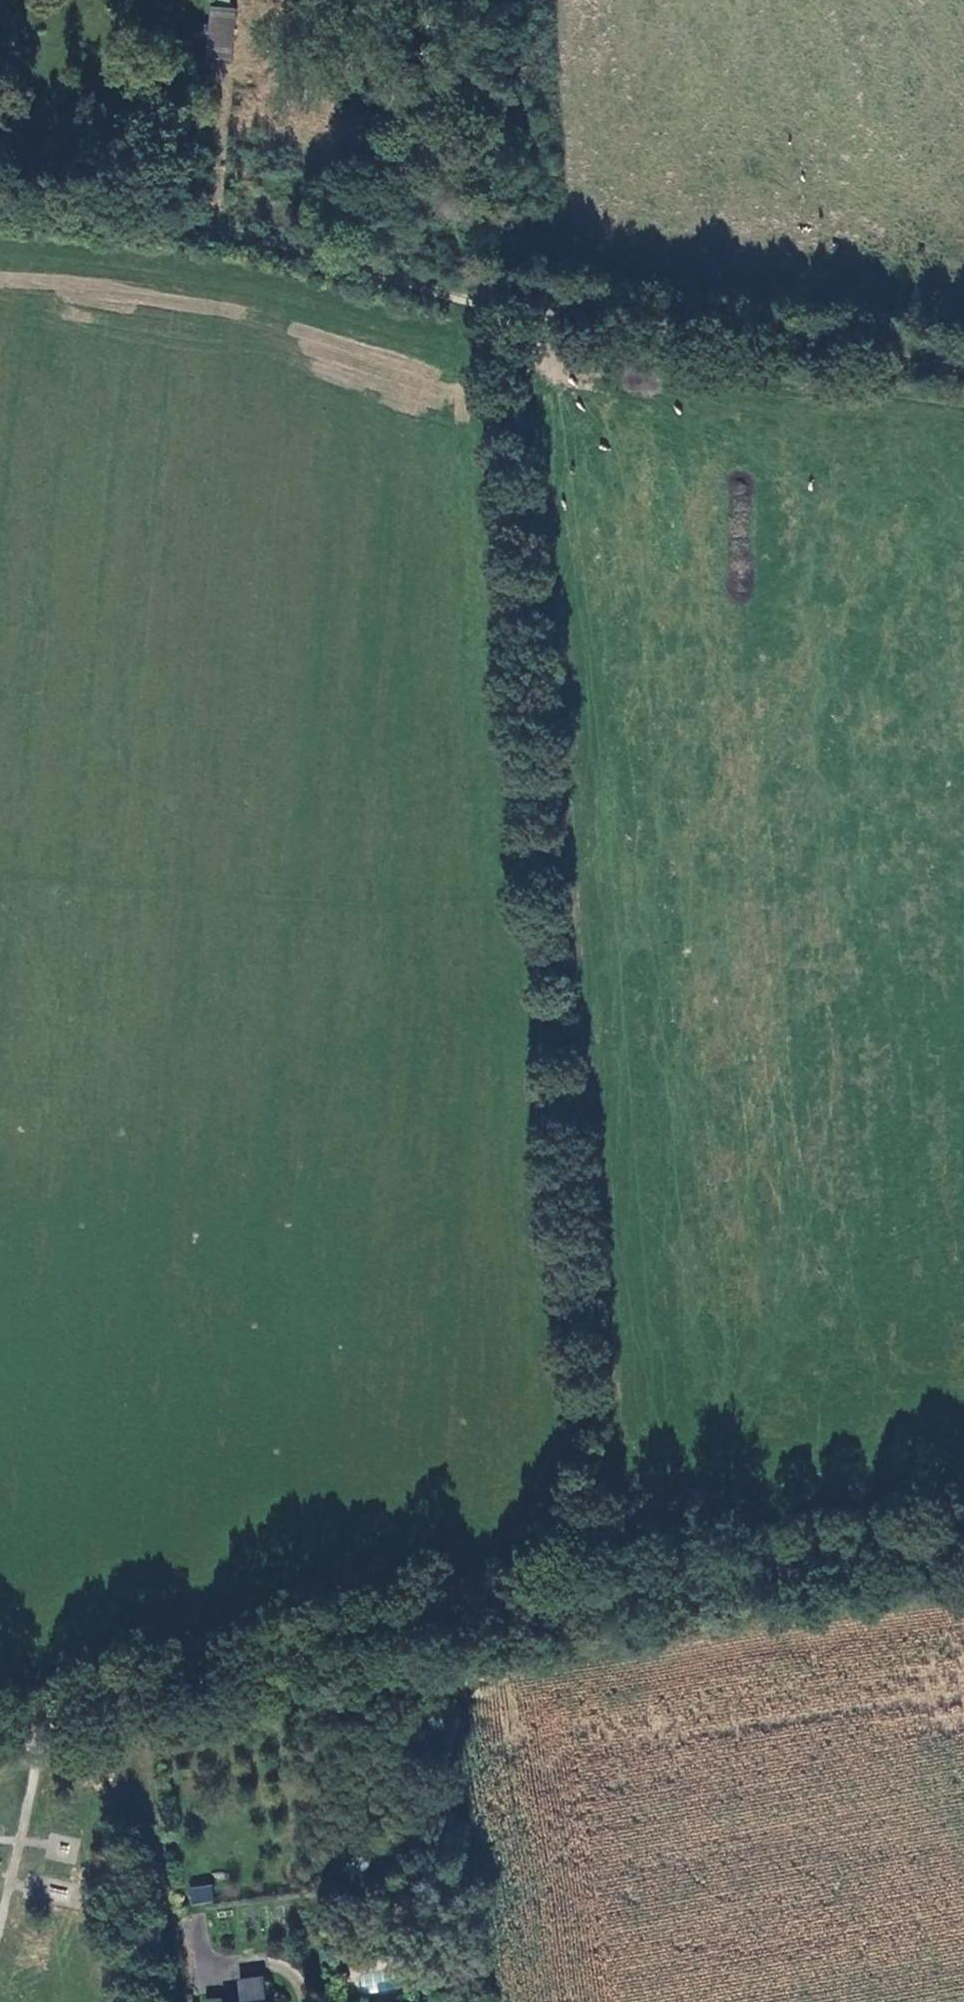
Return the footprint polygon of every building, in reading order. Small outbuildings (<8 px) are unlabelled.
[(211,7),(206,58),(230,60),(235,10),(211,7)] [(186,1888),(189,1906),(213,1901),(210,1884),(186,1888)] [(265,1977),(240,1980),(242,2001),(269,2001),(265,1977)]
